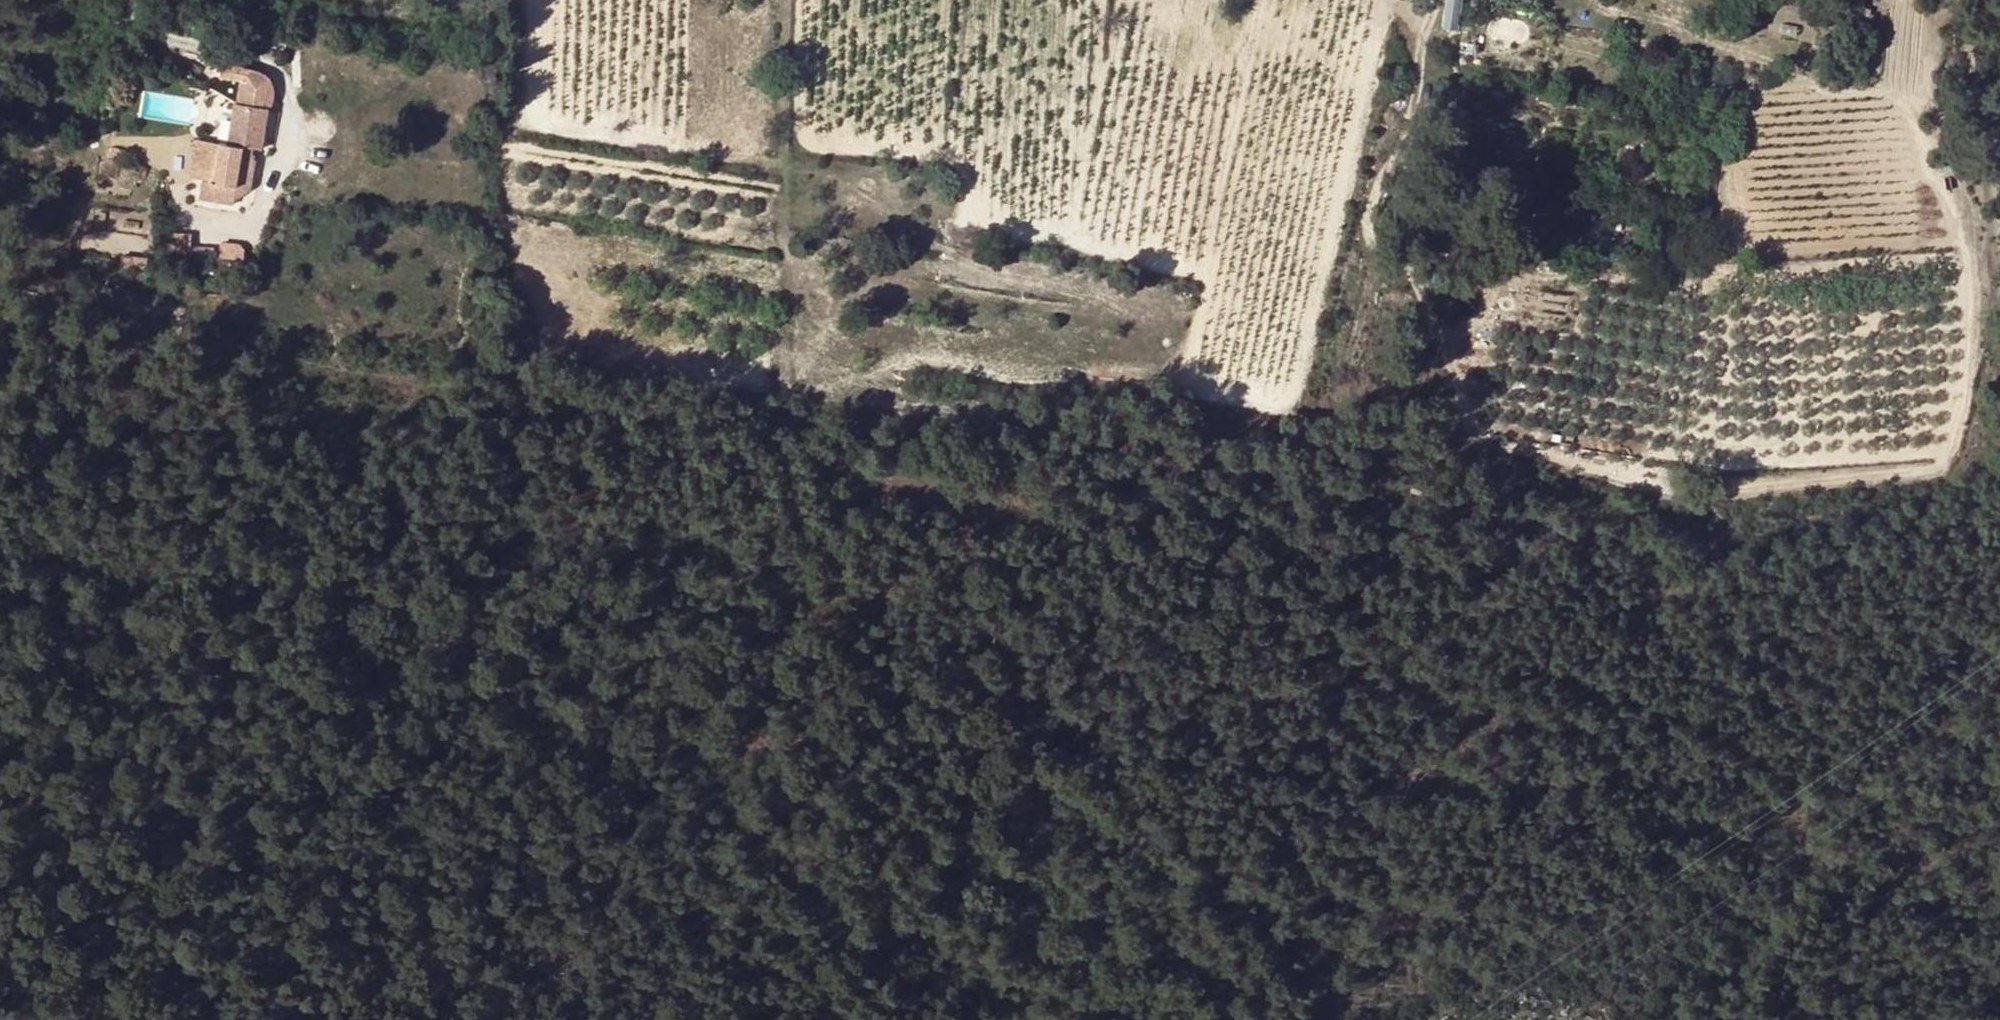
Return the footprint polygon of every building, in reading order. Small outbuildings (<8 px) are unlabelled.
[(1454,25),(1460,0),(1449,0),(1444,23),(1454,25)] [(1630,86),(1620,84),(1617,102),(1628,104),(1630,86)] [(144,92),(143,119),(196,120),(196,93),(144,92)] [(242,146),(253,148),(264,149),(269,110),(235,105),(228,145),(220,144),(213,184),(202,183),(200,200),(233,205),(236,187),(242,146)] [(246,188),(253,148),(242,146),(236,187),(246,188)]
